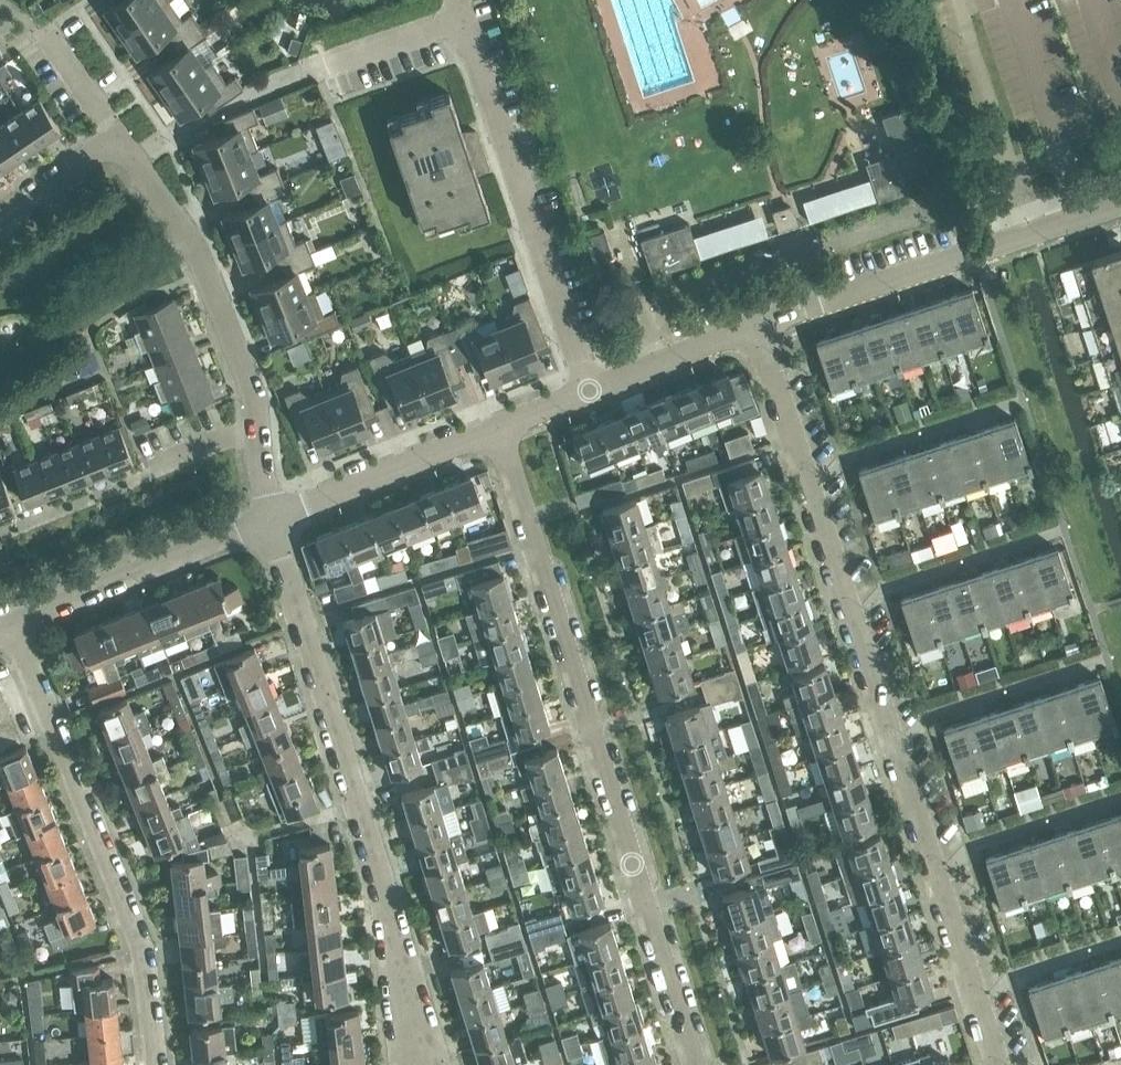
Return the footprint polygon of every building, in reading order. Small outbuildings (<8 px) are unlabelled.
[(35,15),(44,9),(38,0),(35,0),(29,4),(35,15)] [(118,33),(165,0),(119,0),(108,8),(112,15),(108,18),(118,33)] [(172,42),(200,23),(192,11),(183,18),(171,0),(165,0),(118,33),(129,47),(133,45),(137,51),(165,32),(172,42)] [(152,81),(162,96),(212,61),(212,60),(204,66),(190,46),(208,34),(200,23),(172,42),(179,52),(151,72),(156,78),(152,81)] [(292,36),(288,50),(298,52),(302,39),(292,36)] [(0,64),(0,76),(10,69),(4,61),(0,64)] [(212,61),(162,96),(172,111),(176,108),(181,114),(209,95),(216,106),(244,88),(235,75),(227,81),(212,61)] [(389,126),(405,173),(421,221),(435,216),(437,222),(468,212),(471,218),(490,211),(474,164),(487,159),(481,144),(476,129),(464,134),(449,92),(430,98),(432,105),(401,115),(403,121),(389,126)] [(281,95),(259,104),(267,122),(288,114),(281,95)] [(39,97),(20,109),(41,140),(60,127),(39,97)] [(883,114),(895,154),(896,156),(888,159),(897,186),(905,183),(903,174),(931,165),(911,105),(883,114)] [(194,153),(201,170),(258,147),(249,124),(259,120),(254,106),(222,118),(228,131),(196,144),(199,151),(194,153)] [(20,109),(4,121),(24,151),(41,140),(20,109)] [(333,118),(317,125),(321,135),(337,128),(333,118)] [(0,123),(0,161),(3,165),(24,151),(4,121),(0,123)] [(247,180),(251,191),(283,179),(278,166),(258,174),(249,152),(259,148),(258,147),(201,170),(208,187),(212,185),(216,192),(247,180)] [(896,156),(895,154),(866,164),(870,176),(803,198),(810,219),(810,220),(812,219),(907,188),(905,183),(897,186),(888,159),(896,156)] [(223,224),(229,241),(287,218),(287,217),(277,221),(268,199),(288,191),(283,179),(251,191),(256,203),(225,215),(228,223),(223,224)] [(775,210),(780,227),(796,221),(791,205),(775,210)] [(640,237),(652,273),(652,274),(665,269),(670,267),(701,258),(700,256),(768,234),(761,212),(693,234),(688,221),(640,237)] [(275,251),(280,263),(311,250),(306,237),(296,241),(287,218),(229,241),(236,258),(241,256),(244,264),(275,251)] [(614,274),(609,256),(613,255),(604,229),(590,233),(599,260),(604,278),(614,274)] [(1075,297),(1120,282),(1120,248),(1074,263),(1083,290),(1074,293),(1075,297)] [(251,296),(258,313),(315,289),(305,293),(296,271),(316,263),(311,250),(280,263),(284,274),(253,287),(256,294),(251,296)] [(506,270),(520,265),(515,253),(501,258),(506,270)] [(520,267),(507,272),(515,292),(527,287),(520,267)] [(1093,324),(1120,315),(1120,282),(1075,297),(1077,301),(1085,298),(1093,324)] [(974,287),(951,294),(967,346),(990,338),(974,287)] [(315,289),(258,313),(265,330),(269,328),(273,335),(304,323),(309,335),(340,323),(334,309),(324,313),(315,289)] [(951,294),(929,302),(945,353),(967,346),(951,294)] [(512,314),(497,320),(517,368),(541,358),(537,348),(549,344),(530,295),(514,301),(512,314)] [(134,331),(138,340),(184,322),(173,296),(134,312),(141,328),(134,331)] [(929,302),(907,309),(923,360),(945,353),(929,302)] [(907,309),(884,316),(901,367),(923,360),(907,309)] [(352,319),(357,331),(375,324),(370,311),(352,319)] [(1095,356),(1120,347),(1120,315),(1093,324),(1102,349),(1093,352),(1095,356)] [(884,316),(862,324),(879,375),(901,367),(884,316)] [(517,368),(497,320),(496,320),(495,318),(459,332),(476,373),(488,368),(492,378),(517,368)] [(148,347),(155,362),(194,346),(184,322),(138,340),(141,350),(148,347)] [(862,324),(840,331),(857,382),(879,375),(862,324)] [(410,351),(430,403),(455,393),(451,383),(463,378),(444,330),(429,336),(427,348),(412,354),(410,351)] [(857,382),(840,331),(817,339),(834,390),(857,382)] [(154,380),(157,390),(204,371),(194,346),(155,362),(161,377),(154,380)] [(1113,383),(1120,380),(1120,347),(1095,356),(1096,360),(1105,357),(1113,383)] [(430,403),(410,351),(395,358),(385,350),(369,356),(390,407),(402,403),(406,412),(430,403)] [(340,383),(325,389),(345,437),(369,427),(365,418),(377,412),(357,364),(342,370),(340,383)] [(204,371),(157,390),(161,399),(168,396),(174,412),(214,396),(204,371)] [(727,371),(702,381),(715,413),(729,407),(734,419),(745,415),(727,371)] [(985,377),(979,379),(982,389),(988,387),(985,377)] [(702,381),(676,392),(689,423),(715,413),(702,381)] [(92,383),(80,388),(83,397),(96,392),(92,383)] [(966,384),(955,387),(959,400),(970,397),(966,384)] [(83,397),(80,388),(66,393),(70,402),(83,397)] [(345,437),(325,389),(310,395),(300,388),(284,394),(304,442),(316,437),(320,447),(345,437)] [(676,392),(651,402),(671,451),(672,451),(665,433),(689,423),(676,392)] [(897,404),(904,425),(917,421),(910,399),(897,404)] [(50,400),(37,406),(41,414),(54,409),(50,400)] [(651,402),(626,412),(638,444),(655,437),(662,455),(671,451),(651,402)] [(41,414),(37,406),(24,411),(28,419),(41,414)] [(626,412),(600,422),(613,454),(638,444),(626,412)] [(132,421),(136,433),(148,429),(144,417),(132,421)] [(1016,417),(993,424),(1010,475),(1033,467),(1016,417)] [(0,421),(0,431),(12,427),(8,418),(0,421)] [(613,454),(600,422),(574,433),(587,465),(613,454)] [(119,424),(99,432),(113,466),(133,458),(119,424)] [(993,424),(971,431),(988,482),(1010,475),(993,424)] [(725,438),(730,454),(754,446),(748,430),(725,438)] [(971,431),(949,439),(966,489),(988,482),(971,431)] [(99,432),(77,441),(91,475),(113,466),(99,432)] [(949,439),(927,446),(944,497),(966,489),(949,439)] [(77,441),(57,449),(70,483),(91,475),(77,441)] [(927,446),(905,453),(922,504),(944,497),(927,446)] [(57,449),(35,458),(49,492),(70,483),(57,449)] [(717,450),(701,455),(705,466),(720,460),(717,450)] [(905,453),(883,460),(899,511),(922,504),(905,453)] [(705,466),(701,455),(688,460),(692,470),(705,466)] [(49,492),(35,458),(13,467),(27,501),(49,492)] [(729,508),(737,505),(770,494),(761,467),(752,470),(748,458),(683,480),(687,493),(720,482),(729,508)] [(899,511),(883,460),(859,468),(876,519),(899,511)] [(664,467),(650,472),(654,483),(668,478),(664,467)] [(15,506),(0,469),(0,512),(15,506)] [(654,483),(650,472),(625,480),(629,491),(654,483)] [(471,473),(445,484),(458,516),(484,506),(471,473)] [(592,487),(596,500),(626,490),(622,477),(592,487)] [(445,484),(419,494),(432,526),(458,516),(445,484)] [(419,494),(394,504),(407,536),(432,526),(419,494)] [(737,505),(745,531),(779,520),(770,494),(737,505)] [(603,506),(612,534),(645,524),(637,496),(603,506)] [(670,500),(675,514),(685,511),(681,496),(670,500)] [(394,504),(368,514),(381,546),(407,536),(394,504)] [(685,511),(675,514),(680,529),(690,526),(685,511)] [(1011,515),(1016,529),(1028,525),(1024,511),(1011,515)] [(368,514),(343,524),(356,557),(370,551),(373,559),(384,554),(381,546),(368,514)] [(743,560),(754,557),(787,546),(779,520),(745,531),(735,534),(743,560)] [(962,520),(953,523),(957,535),(959,543),(969,540),(962,520)] [(612,534),(620,560),(666,546),(658,522),(645,526),(645,524),(612,534)] [(986,527),(990,538),(1003,533),(1000,523),(986,527)] [(356,557),(343,524),(317,535),(329,567),(345,561),(352,579),(333,585),(338,599),(366,590),(356,557)] [(698,530),(703,545),(713,542),(709,527),(698,530)] [(954,529),(933,536),(935,543),(938,551),(959,544),(954,529)] [(467,540),(473,557),(497,550),(493,533),(467,540)] [(713,542),(703,545),(708,560),(718,556),(713,542)] [(915,549),(919,561),(939,555),(938,551),(935,543),(915,549)] [(1058,545),(1036,553),(1052,604),(1076,597),(1058,545)] [(620,560),(628,586),(661,576),(654,553),(667,549),(666,546),(620,560)] [(754,557),(763,583),(796,572),(787,546),(754,557)] [(891,555),(895,567),(917,560),(913,548),(891,555)] [(687,552),(692,567),(702,563),(697,549),(687,552)] [(457,551),(444,555),(447,566),(461,561),(457,551)] [(1036,553),(1013,560),(1031,612),(1052,604),(1036,553)] [(447,566),(444,555),(430,559),(433,570),(447,566)] [(472,583),(504,573),(504,572),(503,573),(499,559),(434,579),(438,592),(460,585),(461,586),(472,583)] [(1013,560),(991,568),(1009,619),(1031,612),(1013,560)] [(702,563),(692,567),(696,582),(707,578),(702,563)] [(405,567),(391,571),(394,582),(408,578),(405,567)] [(991,568),(969,575),(986,626),(1009,619),(991,568)] [(394,582),(391,571),(377,575),(381,586),(394,582)] [(761,613),(771,609),(804,598),(796,572),(763,583),(752,586),(761,613)] [(480,608),(512,599),(511,596),(513,595),(509,581),(507,581),(504,573),(472,583),(480,608)] [(218,574),(193,584),(209,623),(217,643),(220,651),(243,641),(238,628),(226,632),(216,608),(229,603),(241,598),(236,584),(223,589),(218,574)] [(969,575),(947,582),(964,634),(986,626),(969,575)] [(628,586),(636,613),(669,603),(661,576),(628,586)] [(438,592),(434,579),(422,582),(427,598),(438,595),(437,592),(438,592)] [(715,582),(720,597),(730,594),(725,579),(715,582)] [(947,582),(926,589),(942,641),(964,634),(947,582)] [(193,584),(170,593),(181,622),(194,616),(199,628),(209,623),(193,584)] [(410,600),(409,601),(409,603),(420,600),(415,584),(406,587),(410,600)] [(352,604),(356,616),(389,606),(389,607),(409,601),(410,600),(406,587),(352,604)] [(942,641),(926,589),(902,597),(919,649),(942,641)] [(170,593),(146,603),(162,642),(186,633),(181,622),(170,593)] [(730,594),(720,597),(724,612),(735,608),(730,594)] [(771,609),(780,635),(813,624),(804,598),(771,609)] [(475,637),(520,624),(512,599),(480,608),(467,612),(475,637)] [(644,638),(644,639),(677,628),(673,616),(689,611),(685,599),(669,604),(669,603),(636,613),(639,624),(636,625),(640,639),(644,638)] [(704,604),(708,619),(719,616),(714,601),(704,604)] [(146,603),(123,612),(135,641),(139,652),(162,642),(146,603)] [(343,620),(352,647),(384,637),(384,636),(397,632),(389,607),(389,606),(356,616),(343,620)] [(123,612),(100,622),(116,661),(125,658),(120,646),(135,641),(123,612)] [(719,616),(708,619),(717,645),(727,642),(719,616)] [(116,661),(100,622),(75,632),(79,641),(80,643),(68,648),(75,665),(100,655),(109,679),(91,686),(96,701),(103,698),(127,689),(123,677),(116,661)] [(495,659),(527,649),(526,646),(529,646),(525,631),(522,632),(520,624),(475,637),(482,663),(495,659)] [(813,624),(780,635),(789,662),(822,651),(813,624)] [(644,641),(652,666),(685,655),(681,641),(677,628),(644,639),(644,641)] [(439,637),(442,647),(457,643),(454,632),(439,637)] [(734,638),(738,650),(749,646),(745,634),(734,638)] [(352,647),(359,672),(392,662),(420,653),(435,649),(432,638),(417,642),(389,651),(384,637),(352,647)] [(1079,639),(1066,644),(1069,652),(1082,647),(1079,639)] [(457,643),(442,647),(446,658),(460,653),(457,643)] [(226,658),(236,683),(265,671),(255,646),(226,658)] [(738,650),(748,683),(759,679),(749,646),(738,650)] [(206,647),(194,652),(197,660),(209,655),(206,647)] [(435,649),(420,653),(424,664),(438,659),(435,649)] [(503,684),(535,674),(527,649),(495,659),(503,684)] [(197,660),(194,652),(181,657),(185,665),(197,660)] [(685,655),(652,666),(660,692),(693,682),(685,655)] [(359,672),(367,697),(400,687),(392,662),(359,672)] [(800,700),(801,701),(834,690),(825,663),(792,674),(797,689),(786,693),(790,704),(800,700)] [(979,672),(983,683),(1003,676),(999,665),(979,672)] [(159,666),(147,671),(150,679),(162,674),(159,666)] [(728,673),(726,673),(729,683),(741,680),(738,668),(727,671),(728,673)] [(975,669),(958,674),(962,687),(979,681),(975,669)] [(182,676),(191,700),(199,697),(208,694),(198,670),(182,676)] [(150,679),(147,671),(135,676),(138,684),(150,679)] [(240,693),(245,706),(274,695),(265,671),(236,683),(225,687),(229,697),(240,693)] [(704,680),(707,690),(729,683),(726,673),(704,680)] [(501,712),(543,699),(535,674),(503,684),(503,685),(494,688),(501,712)] [(1101,677),(1078,684),(1095,735),(1119,727),(1116,719),(1115,719),(1101,677)] [(748,683),(759,715),(770,712),(759,679),(748,683)] [(172,680),(164,684),(168,695),(177,692),(172,680)] [(741,680),(729,683),(734,696),(745,692),(741,680)] [(455,689),(458,699),(473,695),(470,684),(455,689)] [(1078,684),(1056,691),(1073,742),(1095,735),(1078,684)] [(367,697),(375,723),(407,713),(400,687),(367,697)] [(433,693),(436,704),(451,699),(448,689),(433,693)] [(809,726),(809,727),(842,716),(834,690),(801,701),(805,715),(796,719),(799,730),(809,726)] [(1056,691),(1034,699),(1051,749),(1073,742),(1056,691)] [(170,698),(174,708),(182,705),(178,695),(170,698)] [(239,724),(244,734),(284,718),(274,695),(245,706),(251,719),(239,724)] [(473,695),(458,699),(461,710),(476,705),(473,695)] [(191,700),(201,724),(209,721),(199,697),(191,700)] [(99,709),(109,734),(149,718),(145,708),(134,712),(128,698),(99,709)] [(451,699),(436,704),(439,714),(454,710),(451,699)] [(509,736),(509,738),(538,730),(551,726),(543,699),(501,712),(509,736)] [(1034,699),(1012,706),(1028,757),(1051,749),(1034,699)] [(667,715),(675,741),(708,731),(700,704),(667,715)] [(12,717),(8,705),(0,708),(0,722),(12,717)] [(174,708),(184,731),(192,728),(182,705),(174,708)] [(1012,706),(990,713),(1006,764),(1028,757),(1012,706)] [(212,710),(207,712),(210,720),(215,718),(212,710)] [(759,715),(767,742),(779,738),(770,712),(759,715)] [(375,723),(383,748),(415,738),(407,713),(375,723)] [(990,713),(968,720),(984,771),(1006,764),(990,713)] [(445,719),(448,728),(459,724),(456,716),(445,719)] [(809,727),(818,754),(851,743),(842,716),(809,727)] [(0,722),(0,735),(17,728),(12,717),(0,722)] [(109,734),(118,757),(147,746),(142,733),(153,728),(149,718),(109,734)] [(259,740),(264,753),(293,742),(284,718),(244,734),(248,744),(259,740)] [(984,771),(968,720),(945,728),(961,779),(984,771)] [(201,724),(210,748),(218,744),(209,721),(201,724)] [(675,741),(678,753),(674,754),(679,768),(683,767),(683,768),(729,753),(721,727),(708,731),(675,741)] [(17,728),(0,735),(0,749),(22,740),(17,728)] [(184,731),(193,755),(201,752),(192,728),(184,731)] [(747,732),(752,748),(763,744),(758,728),(747,732)] [(507,739),(511,750),(542,741),(538,730),(509,738),(507,739)] [(427,734),(415,738),(419,748),(430,745),(427,734)] [(488,757),(511,750),(507,739),(509,738),(509,736),(483,744),(488,757)] [(415,738),(383,748),(391,774),(423,764),(419,748),(415,738)] [(767,742),(776,768),(787,764),(779,738),(767,742)] [(515,764),(518,764),(517,761),(545,752),(542,741),(511,750),(515,764)] [(262,781),(267,780),(303,765),(293,742),(264,753),(270,767),(258,771),(262,781)] [(472,745),(477,761),(488,757),(483,744),(483,742),(472,745)] [(818,754),(826,780),(859,769),(851,743),(818,754)] [(210,748),(219,771),(227,768),(218,744),(210,748)] [(752,748),(759,772),(768,770),(770,769),(763,744),(752,748)] [(8,783),(37,771),(27,745),(0,756),(0,786),(8,783)] [(118,757),(127,781),(168,765),(163,755),(152,759),(147,746),(118,757)] [(455,750),(456,752),(460,766),(470,762),(465,747),(455,750)] [(530,771),(533,784),(566,774),(558,748),(545,752),(517,761),(518,764),(521,774),(530,771)] [(492,771),(515,764),(511,750),(488,757),(492,771)] [(683,768),(691,794),(724,784),(719,766),(739,760),(736,751),(729,753),(683,768)] [(201,752),(193,755),(203,778),(211,775),(201,752)] [(432,759),(436,773),(460,766),(456,752),(432,759)] [(499,795),(492,771),(488,757),(477,761),(489,798),(499,795)] [(470,762),(460,766),(464,779),(465,782),(475,778),(470,762)] [(787,764),(776,768),(784,793),(796,789),(787,764)] [(127,781),(137,805),(166,793),(160,780),(172,775),(168,765),(127,781)] [(303,765),(267,780),(281,816),(317,802),(312,790),(311,786),(314,785),(311,775),(307,777),(303,765)] [(436,773),(439,783),(447,781),(449,784),(464,779),(460,766),(436,773)] [(227,768),(219,771),(224,783),(232,779),(227,768)] [(759,772),(768,800),(779,796),(770,769),(768,770),(759,772)] [(826,780),(834,806),(868,795),(859,769),(826,780)] [(8,783),(17,807),(47,796),(37,771),(8,783)] [(1106,777),(1089,782),(1091,787),(1111,780),(1109,771),(1104,772),(1106,777)] [(537,795),(541,809),(574,799),(566,774),(533,784),(522,788),(525,798),(537,795)] [(1065,784),(1068,795),(1090,788),(1087,776),(1065,784)] [(402,794),(410,821),(443,811),(442,809),(455,805),(449,784),(447,781),(439,783),(435,784),(402,794)] [(1017,788),(1023,808),(1052,799),(1049,790),(1043,791),(1040,781),(1017,788)] [(691,794),(699,820),(732,810),(724,784),(691,794)] [(1063,786),(1056,788),(1059,797),(1066,795),(1063,786)] [(207,791),(212,802),(221,799),(216,787),(207,791)] [(137,805),(146,828),(183,813),(180,805),(172,808),(166,793),(137,805)] [(236,793),(224,797),(233,819),(245,815),(236,793)] [(998,798),(1002,810),(1017,806),(1013,793),(998,798)] [(868,795),(834,806),(827,808),(835,833),(843,831),(843,833),(876,821),(868,795)] [(17,836),(27,832),(57,820),(47,796),(17,807),(7,811),(17,836)] [(779,796),(768,800),(772,813),(783,810),(779,796)] [(221,799),(212,802),(221,824),(233,819),(224,797),(221,799)] [(471,818),(475,828),(489,824),(486,813),(481,797),(471,801),(476,817),(471,818)] [(532,836),(536,838),(581,824),(574,799),(541,809),(544,819),(532,823),(529,827),(532,836)] [(788,805),(793,819),(804,816),(799,802),(788,805)] [(966,813),(971,828),(989,822),(984,807),(966,813)] [(493,813),(496,823),(511,818),(508,808),(493,813)] [(699,820),(707,846),(740,836),(732,810),(699,820)] [(410,821),(418,846),(450,836),(443,811),(410,821)] [(178,844),(182,852),(200,847),(186,812),(183,813),(146,828),(156,853),(178,844)] [(1098,820),(1115,872),(1120,870),(1120,818),(1119,813),(1098,820)] [(804,816),(793,819),(797,834),(808,830),(804,816)] [(511,818),(496,823),(499,834),(514,829),(511,818)] [(27,832),(37,857),(67,845),(57,820),(27,832)] [(1098,820),(1076,828),(1093,879),(1115,872),(1098,820)] [(774,826),(770,827),(777,852),(782,850),(786,863),(796,860),(792,847),(785,822),(784,822),(774,826)] [(489,824),(475,828),(478,839),(493,834),(489,824)] [(545,863),(546,862),(589,849),(581,824),(536,838),(541,852),(542,852),(545,863)] [(1076,828),(1054,835),(1071,886),(1093,879),(1076,828)] [(837,847),(846,875),(890,860),(881,832),(848,843),(837,847)] [(1054,835),(1032,842),(1049,894),(1071,886),(1054,835)] [(418,846),(425,871),(458,861),(450,836),(418,846)] [(740,836),(707,846),(715,873),(748,863),(740,836)] [(1032,842),(1010,849),(1027,901),(1049,894),(1032,842)] [(289,864),(290,875),(334,870),(331,844),(300,847),(301,863),(289,864)] [(37,857),(47,881),(77,869),(67,845),(37,857)] [(172,861),(175,887),(217,883),(215,872),(205,873),(203,859),(209,859),(208,845),(200,847),(182,852),(182,860),(172,861)] [(546,862),(554,887),(597,874),(589,849),(546,862)] [(1027,901),(1010,849),(987,857),(1004,909),(1027,901)] [(777,852),(758,858),(762,870),(786,863),(782,850),(777,852)] [(256,853),(259,879),(272,877),(269,852),(256,853)] [(234,856),(236,880),(250,879),(247,855),(234,856)] [(508,863),(512,873),(526,869),(523,858),(508,863)] [(796,860),(786,863),(790,877),(791,877),(791,878),(801,875),(797,861),(796,860)] [(865,896),(899,885),(890,860),(846,875),(854,899),(865,896)] [(425,871),(433,896),(466,886),(458,861),(425,871)] [(762,870),(761,870),(765,882),(767,881),(767,884),(790,877),(786,863),(762,870)] [(487,868),(490,879),(505,874),(502,864),(487,868)] [(810,870),(814,885),(824,882),(819,867),(810,870)] [(5,898),(13,895),(10,887),(7,879),(10,878),(6,869),(0,871),(0,886),(5,898)] [(47,881),(56,905),(57,906),(86,894),(77,869),(47,881)] [(526,869),(512,873),(515,884),(530,879),(526,869)] [(290,875),(293,900),(337,895),(334,870),(290,875)] [(761,870),(746,875),(749,887),(765,882),(761,870)] [(505,874),(490,879),(493,889),(508,885),(505,874)] [(597,874),(554,887),(557,898),(568,895),(572,910),(605,900),(597,874)] [(250,879),(236,880),(237,889),(251,888),(250,879)] [(726,906),(722,908),(727,923),(731,922),(774,909),(766,884),(767,884),(767,881),(765,882),(749,887),(723,895),(726,906)] [(824,882),(814,885),(819,899),(828,896),(824,882)] [(175,887),(178,913),(209,909),(207,895),(218,893),(217,883),(175,887)] [(865,896),(874,923),(907,912),(899,885),(865,896)] [(433,896),(441,921),(473,911),(466,886),(433,896)] [(260,889),(262,904),(270,903),(269,888),(260,889)] [(44,923),(51,938),(84,925),(83,925),(97,920),(86,894),(57,906),(56,905),(52,906),(57,918),(44,923)] [(13,895),(5,898),(11,913),(19,910),(13,895)] [(296,925),(308,924),(339,920),(338,912),(341,912),(339,897),(337,898),(337,895),(293,900),(296,925)] [(262,904),(264,929),(273,928),(278,927),(276,915),(272,915),(270,903),(262,904)] [(473,911),(441,921),(442,924),(439,925),(443,939),(446,938),(449,947),(481,937),(479,930),(490,927),(484,908),(473,911)] [(178,913),(181,938),(211,934),(209,909),(178,913)] [(734,933),(730,934),(734,949),(739,948),(772,938),(782,935),(774,909),(731,922),(734,933)] [(804,912),(809,926),(817,924),(820,923),(816,909),(804,912)] [(537,919),(541,932),(565,924),(562,912),(537,919)] [(874,923),(883,949),(916,938),(907,912),(874,923)] [(245,917),(246,930),(255,929),(254,916),(245,917)] [(526,919),(531,935),(541,932),(537,919),(536,916),(526,919)] [(308,924),(311,949),(342,946),(339,920),(308,924)] [(825,923),(830,938),(841,934),(837,920),(825,923)] [(1042,920),(1034,923),(1038,936),(1046,933),(1042,920)] [(509,925),(510,927),(514,941),(525,937),(520,922),(509,925)] [(568,937),(576,961),(620,948),(612,922),(569,935),(568,935),(568,937)] [(817,924),(809,926),(814,942),(825,938),(820,923),(817,924)] [(545,944),(568,937),(568,935),(569,935),(565,924),(541,932),(545,944)] [(84,925),(51,938),(55,949),(64,946),(88,936),(84,925)] [(486,934),(490,948),(514,941),(510,927),(486,934)] [(264,929),(267,954),(276,953),(275,941),(273,928),(264,929)] [(26,929),(18,932),(24,948),(33,944),(26,929)] [(255,929),(246,930),(249,956),(258,955),(255,929)] [(546,948),(545,944),(541,932),(531,935),(536,951),(546,948)] [(181,938),(184,963),(214,960),(213,945),(226,944),(225,933),(211,934),(181,938)] [(3,938),(9,953),(17,950),(11,934),(3,938)] [(841,934),(830,938),(834,951),(845,948),(841,934)] [(525,937),(514,941),(518,954),(519,957),(529,953),(525,937)] [(772,938),(739,948),(747,974),(780,964),(772,938)] [(883,949),(891,975),(924,964),(916,938),(883,949)] [(514,941),(490,948),(494,962),(518,954),(514,941)] [(299,951),(302,976),(345,971),(342,946),(311,949),(299,951)] [(582,987),(595,983),(628,973),(620,948),(576,961),(575,962),(582,987)] [(276,953),(267,954),(270,979),(279,978),(276,953)] [(1096,966),(1113,1016),(1120,1013),(1120,967),(1118,958),(1096,966)] [(750,985),(746,987),(750,1002),(755,1000),(801,986),(797,970),(798,970),(795,959),(780,964),(747,974),(750,985)] [(184,963),(186,988),(217,985),(214,960),(184,963)] [(451,970),(459,996),(491,986),(483,960),(451,970)] [(821,965),(825,979),(836,975),(832,961),(821,965)] [(924,964),(891,975),(900,1001),(933,990),(924,964)] [(76,1010),(87,1009),(117,1005),(114,978),(89,981),(87,966),(79,967),(81,977),(72,978),(76,1010)] [(1096,966),(1074,973),(1091,1023),(1113,1016),(1096,966)] [(251,968),(252,981),(261,980),(259,967),(251,968)] [(345,971),(302,976),(305,1002),(317,1001),(348,997),(345,971)] [(842,975),(847,989),(857,986),(853,972),(842,975)] [(595,983),(603,1008),(635,998),(628,973),(595,983)] [(1074,973),(1053,980),(1069,1031),(1091,1023),(1074,973)] [(836,975),(825,979),(830,993),(841,990),(836,975)] [(261,980),(252,981),(253,994),(262,993),(261,980)] [(1069,1031),(1053,980),(1029,988),(1046,1038),(1069,1031)] [(547,986),(550,997),(565,992),(561,982),(547,986)] [(217,985),(186,988),(189,1015),(220,1011),(219,1000),(232,999),(230,983),(217,985)] [(459,996),(467,1021),(499,1011),(491,986),(459,996)] [(801,986),(755,1000),(763,1026),(796,1016),(809,1012),(801,986)] [(525,991),(528,1002),(543,997),(540,987),(525,991)] [(565,992),(550,997),(553,1007),(568,1003),(565,992)] [(543,997),(528,1002),(532,1013),(546,1008),(543,997)] [(30,998),(32,1015),(41,1014),(39,998),(30,998)] [(606,1019),(610,1033),(643,1023),(642,1021),(645,1020),(640,1006),(638,1007),(635,998),(603,1008),(591,1012),(594,1022),(606,1019)] [(278,1008),(278,1011),(287,1010),(286,1000),(277,1001),(278,1008)] [(87,1009),(90,1035),(120,1032),(117,1005),(87,1009)] [(882,1006),(853,1015),(857,1028),(886,1018),(882,1006)] [(315,1014),(318,1040),(361,1035),(358,1009),(327,1012),(315,1014)] [(939,1010),(907,1019),(911,1032),(943,1022),(939,1010)] [(467,1021),(475,1046),(507,1036),(499,1011),(467,1021)] [(796,1016),(763,1026),(771,1053),(804,1043),(799,1027),(814,1022),(811,1011),(809,1012),(796,1016)] [(287,1013),(289,1025),(289,1027),(305,1025),(303,1012),(287,1013)] [(41,1014),(32,1015),(34,1031),(43,1030),(41,1014)] [(850,1030),(846,1015),(835,1019),(840,1033),(850,1030)] [(911,1032),(907,1019),(893,1024),(897,1036),(911,1032)] [(607,1061),(618,1058),(650,1048),(643,1023),(610,1033),(600,1036),(607,1061)] [(193,1044),(194,1054),(236,1050),(233,1024),(222,1026),(191,1029),(193,1044)] [(870,1031),(855,1035),(858,1046),(873,1041),(870,1031)] [(90,1035),(92,1061),(123,1058),(120,1032),(90,1035)] [(263,1033),(265,1046),(274,1045),(272,1032),(263,1033)] [(481,1064),(503,1064),(515,1061),(528,1057),(520,1032),(507,1036),(475,1046),(481,1064)] [(562,1036),(565,1047),(580,1042),(577,1032),(562,1036)] [(332,1049),(333,1064),(364,1060),(361,1035),(318,1040),(320,1050),(332,1049)] [(858,1046),(855,1035),(841,1039),(844,1050),(858,1046)] [(541,1042),(544,1052),(559,1048),(555,1037),(541,1042)] [(38,1064),(46,1064),(45,1050),(44,1040),(35,1041),(36,1051),(38,1064)] [(580,1042),(565,1047),(569,1057),(583,1053),(580,1042)] [(284,1064),(293,1064),(291,1043),(282,1044),(284,1064)] [(1108,1048),(1110,1055),(1120,1052),(1120,1047),(1120,1044),(1108,1048)] [(274,1045),(265,1046),(266,1060),(275,1059),(274,1045)] [(820,1046),(803,1051),(807,1064),(824,1059),(820,1046)] [(559,1048),(544,1052),(547,1063),(562,1058),(559,1048)] [(656,1057),(653,1058),(650,1048),(618,1058),(620,1064),(658,1064),(656,1057)] [(195,1064),(238,1064),(236,1050),(194,1054),(195,1064)] [(949,1059),(938,1063),(934,1050),(922,1053),(926,1064),(951,1064),(949,1059)] [(803,1051),(773,1060),(775,1064),(803,1064),(807,1064),(803,1051)]
